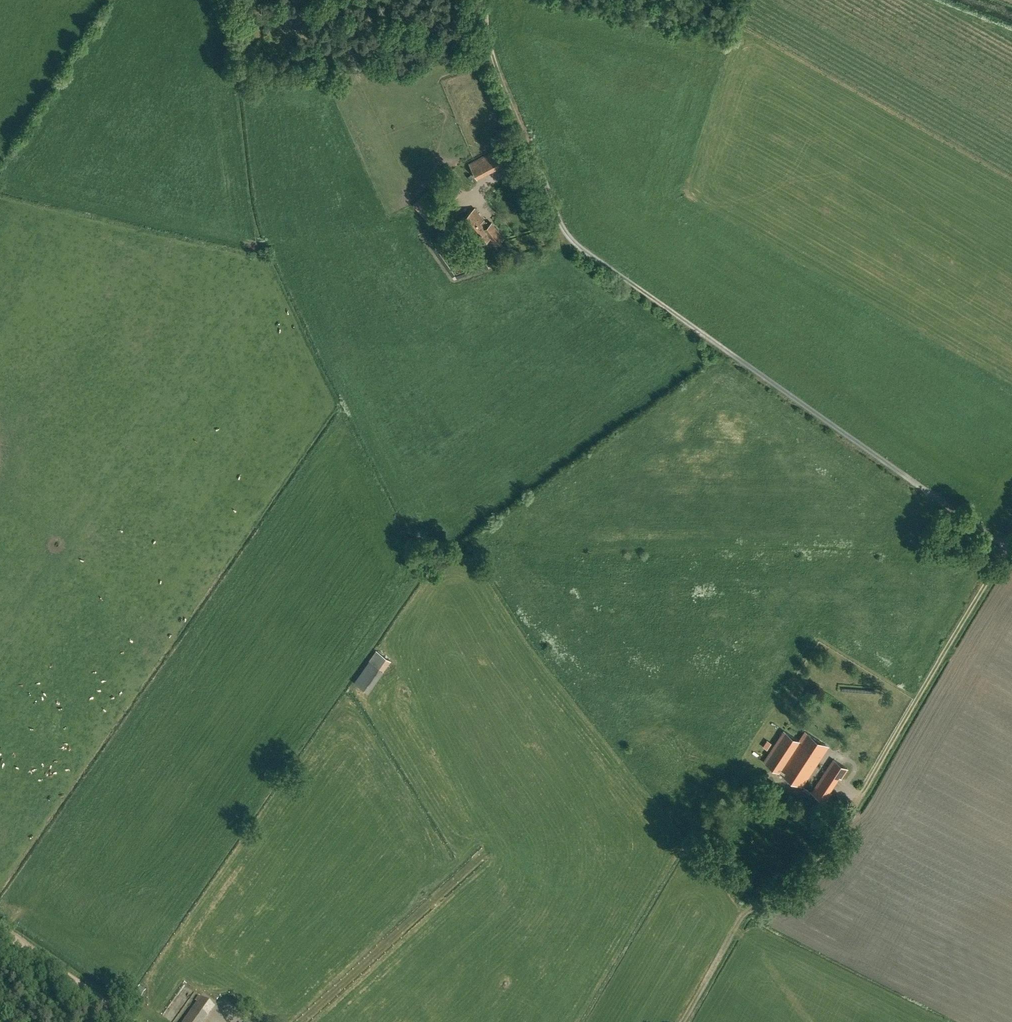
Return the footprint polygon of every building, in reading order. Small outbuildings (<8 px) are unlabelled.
[(296,5),(292,20),(291,25),(301,28),(306,7),(296,5)] [(249,19),(256,20),(264,20),(265,8),(259,8),(250,7),(249,19)] [(506,162),(499,148),(469,163),(477,178),(506,162)] [(492,223),(491,222),(487,224),(474,208),(458,221),(478,246),(490,236),(496,244),(504,237),(492,223)] [(945,526),(950,529),(955,522),(949,519),(945,526)] [(368,691),(382,671),(390,660),(376,651),(369,662),(355,682),(368,691)] [(767,732),(771,735),(777,726),(773,723),(767,732)] [(784,730),(764,761),(801,785),(827,745),(805,731),(799,740),(784,730)] [(812,792),(825,801),(831,792),(829,790),(838,776),(840,778),(847,767),(833,759),(812,792)] [(141,996),(146,989),(139,986),(135,992),(141,996)] [(139,1008),(143,1001),(134,995),(129,1002),(139,1008)] [(214,1005),(201,996),(198,995),(195,1000),(197,1001),(182,1021),(203,1021),(214,1005)]
